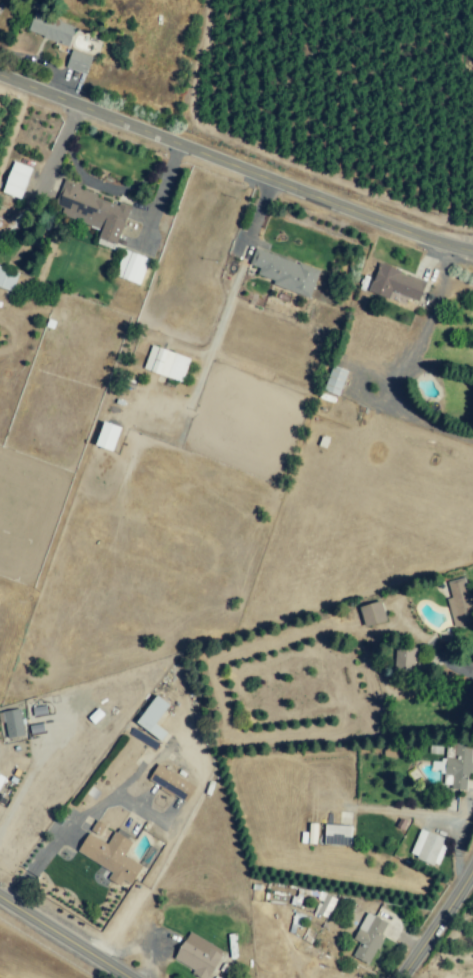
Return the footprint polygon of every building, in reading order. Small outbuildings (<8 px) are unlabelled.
[(69,45),(75,25),(32,13),(27,34),(69,45)] [(92,56),(71,50),(65,68),(86,74),(92,56)] [(32,168),(13,162),(2,192),(20,199),(32,168)] [(130,206),(118,202),(63,183),(53,212),(101,228),(98,238),(117,244),(130,206)] [(319,270),(255,249),(250,265),(259,268),(257,275),(273,280),(271,285),(310,298),(319,270)] [(140,284),(148,258),(123,250),(115,277),(140,284)] [(418,301),(426,281),(378,264),(368,292),(389,299),(392,292),(418,301)] [(19,274),(0,266),(0,288),(11,292),(19,274)] [(143,369),(181,382),(189,358),(151,345),(143,369)] [(347,371),(332,366),(323,390),(338,396),(347,371)] [(112,451),(120,427),(103,421),(95,446),(112,451)] [(454,627),(472,622),(472,620),(469,607),(472,606),(465,577),(447,582),(451,597),(446,599),(454,627)] [(358,607),(364,627),(386,621),(380,601),(358,607)] [(414,647),(396,648),(396,671),(414,671),(414,647)] [(136,723),(161,741),(167,733),(155,724),(169,705),(156,695),(136,723)] [(2,712),(7,738),(24,735),(19,709),(2,712)] [(128,734),(154,751),(158,744),(132,728),(128,734)] [(471,745),(454,744),(454,759),(445,758),(444,775),(452,775),(452,789),(469,790),(471,745)] [(195,787),(158,764),(149,780),(185,802),(195,787)] [(104,825),(96,820),(90,830),(98,835),(104,825)] [(350,846),(351,826),(325,825),(324,845),(350,846)] [(76,852),(111,872),(107,879),(120,886),(123,880),(131,885),(142,866),(123,855),(134,837),(117,828),(108,844),(87,833),(76,852)] [(436,866),(447,839),(420,828),(409,855),(436,866)] [(326,919),(336,900),(325,894),(315,913),(326,919)] [(290,925),(301,929),(305,916),(295,912),(290,925)] [(358,942),(352,957),(371,964),(387,922),(364,913),(354,941),(358,942)] [(189,931),(172,959),(203,977),(207,977),(223,952),(189,931)]
